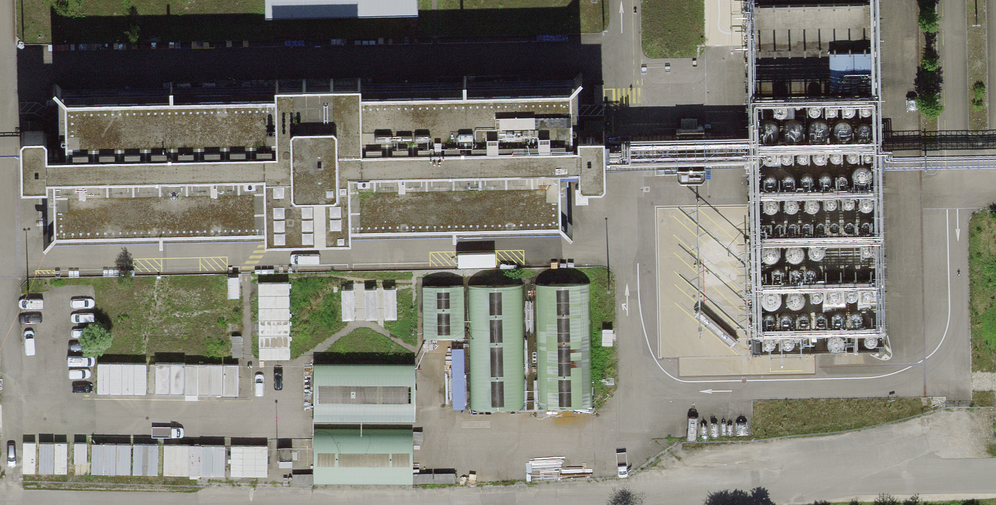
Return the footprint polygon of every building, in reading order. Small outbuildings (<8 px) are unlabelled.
[(262,19),(412,15),(412,0),(261,0),(262,19)] [(880,0),(743,0),(751,353),(888,350),(880,0)] [(59,169),(60,228),(570,219),(569,158),(588,158),(589,177),(612,176),(612,155),(612,133),(611,128),(584,128),(583,86),(368,90),(368,75),(281,77),(281,91),(70,95),(71,145),(48,146),(48,128),(23,129),(24,177),(50,177),(50,169),(59,169)] [(695,156),(736,155),(736,131),(623,133),(612,133),(612,155),(623,155),(669,154),(669,179),(695,178),(695,156)] [(418,340),(460,340),(460,286),(418,286),(418,340)] [(467,409),(522,409),(521,286),(466,286),(467,409)] [(533,408),(591,408),(591,286),(532,286),(533,408)] [(308,422),(409,422),(409,363),(308,363),(308,422)] [(309,487),(408,486),(408,432),(309,432),(309,487)]
